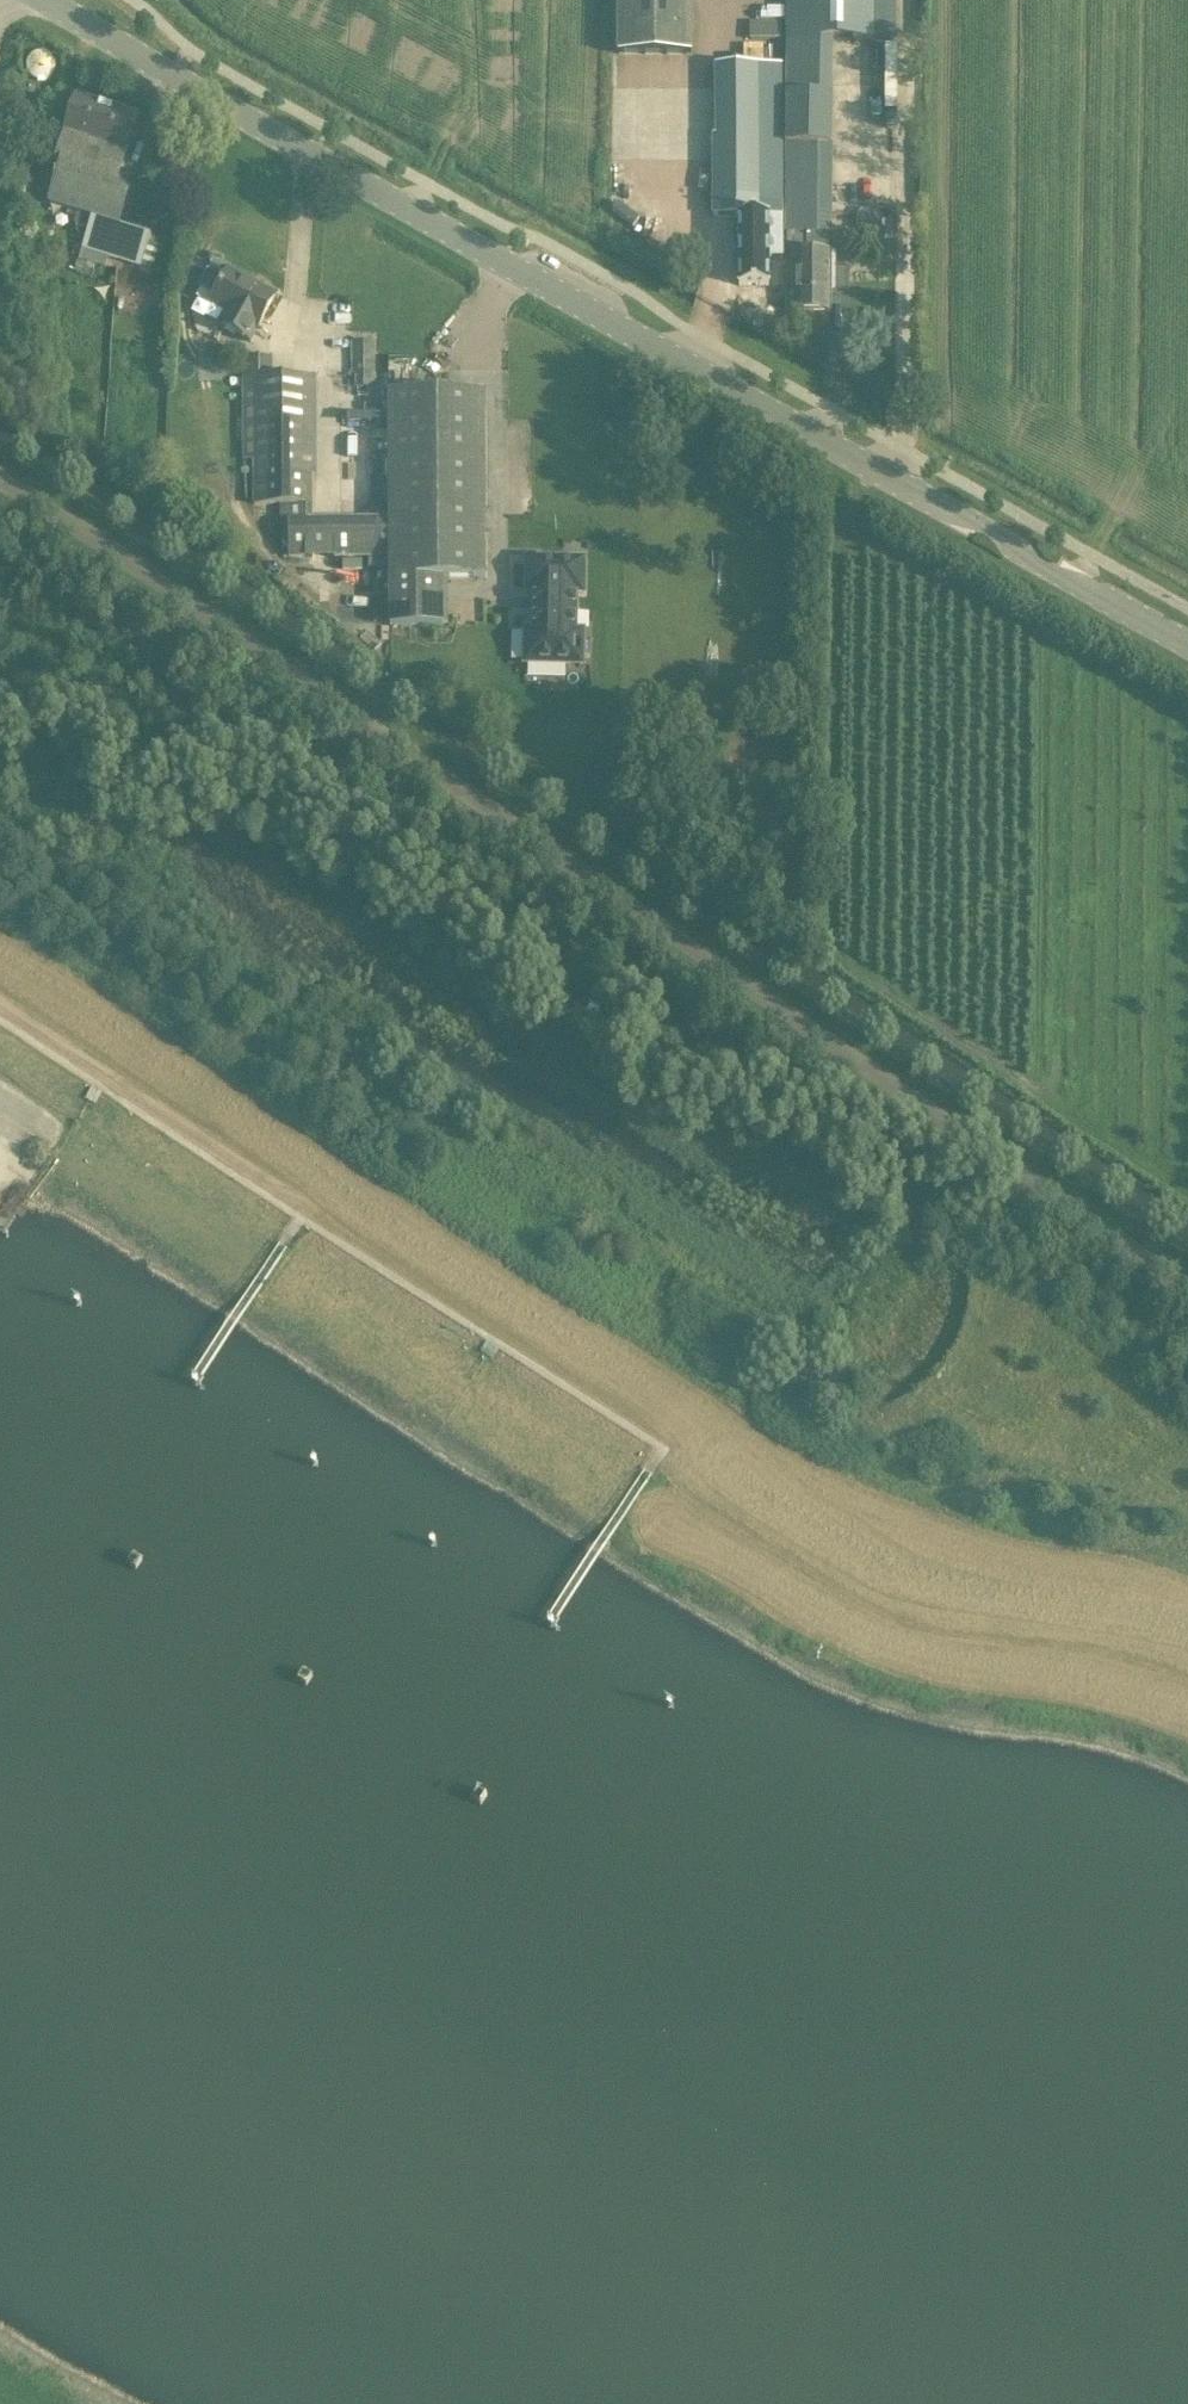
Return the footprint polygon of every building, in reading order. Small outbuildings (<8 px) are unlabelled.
[(617,56),(689,56),(689,0),(617,0),(617,56)] [(834,291),(835,251),(830,251),(831,236),(832,148),(832,97),(832,41),(873,41),(873,39),(895,39),(895,2),(923,3),(923,0),(785,0),(785,42),(784,234),(786,234),(788,234),(788,253),(792,252),(792,314),(829,314),(831,294),(834,291)] [(781,39),(781,22),(748,23),(748,40),(781,39)] [(711,217),(738,217),(739,286),(767,285),(767,237),(776,237),(777,217),(782,216),(781,122),(783,122),(781,65),(755,66),(756,136),(711,136),(711,217)] [(91,218),(82,249),(79,258),(76,267),(94,272),(97,264),(110,267),(113,259),(141,269),(142,266),(151,269),(159,246),(149,243),(152,234),(119,225),(134,183),(120,178),(127,154),(125,154),(137,114),(76,96),(64,135),(63,135),(52,164),(59,166),(46,204),(91,218)] [(858,217),(858,229),(882,229),(882,217),(876,210),(864,210),(858,217)] [(228,271),(211,262),(197,288),(213,296),(209,305),(224,313),(218,324),(250,341),(256,331),(275,296),(228,271)] [(375,342),(350,343),(351,376),(374,377),(375,342)] [(312,476),(316,476),(315,376),(252,376),(252,506),(312,505),(312,476)] [(483,393),(387,393),(389,628),(442,627),(442,580),(484,579),(483,393)] [(376,519),(333,520),(334,559),(375,558),(376,519)] [(333,520),(307,520),(307,521),(287,522),(288,560),(334,559),(333,520)] [(523,564),(523,601),(530,600),(529,636),(522,636),(522,672),(582,674),(583,631),(578,631),(578,600),(583,601),(584,565),(523,564)]
